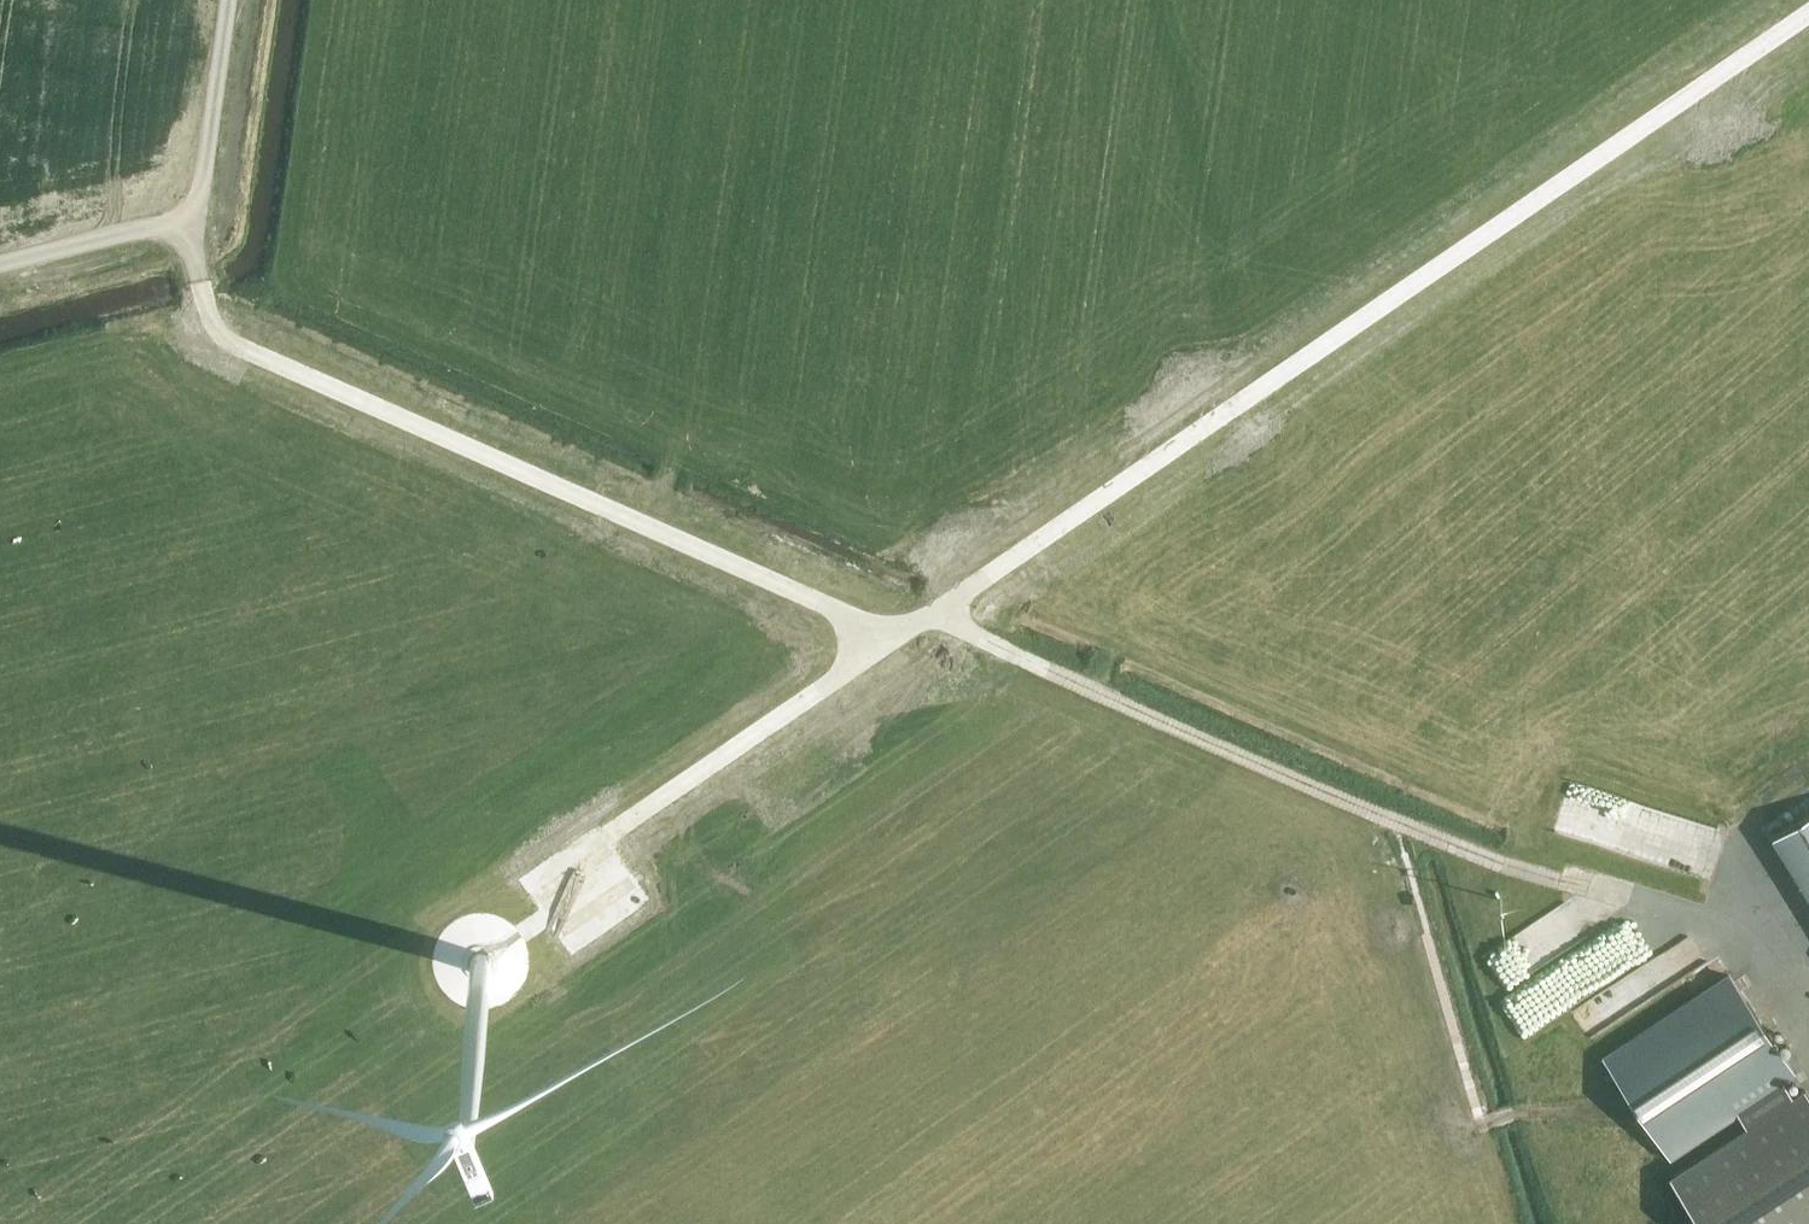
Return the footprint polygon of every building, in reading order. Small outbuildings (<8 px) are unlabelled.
[(1729,824),(1579,778),(1563,829),(1714,875),(1729,824)] [(1774,836),(1808,892),(1808,815),(1774,836)] [(1569,903),(1491,949),(1512,984),(1560,956),(1552,943),(1583,925),(1569,903)] [(494,961),(494,960),(493,959),(493,958),(493,957),(493,956),(492,955),(491,954),(491,953),(490,952),(489,951),(488,951),(487,950),(486,950),(484,949),(483,949),(481,949),(480,949),(479,949),(477,950),(476,951),(475,951),(473,953),(472,954),(472,955),(471,957),(471,958),(470,960),(470,961),(471,962),(471,964),(471,965),(472,966),(473,968),(474,969),(475,970),(476,971),(477,971),(478,971),(480,972),(481,972),(483,972),(484,972),(486,972),(487,971),(489,970),(490,969),(491,968),(492,967),(492,965),(493,964),(493,963),(493,962),(494,961)] [(1799,1072),(1734,974),(1605,1060),(1670,1158),(1740,1111),(1784,1082),(1799,1072)] [(1784,1082),(1740,1111),(1751,1128),(1673,1179),(1702,1223),(1806,1223),(1808,1222),(1808,1093),(1808,1092),(1796,1100),(1784,1082)]
